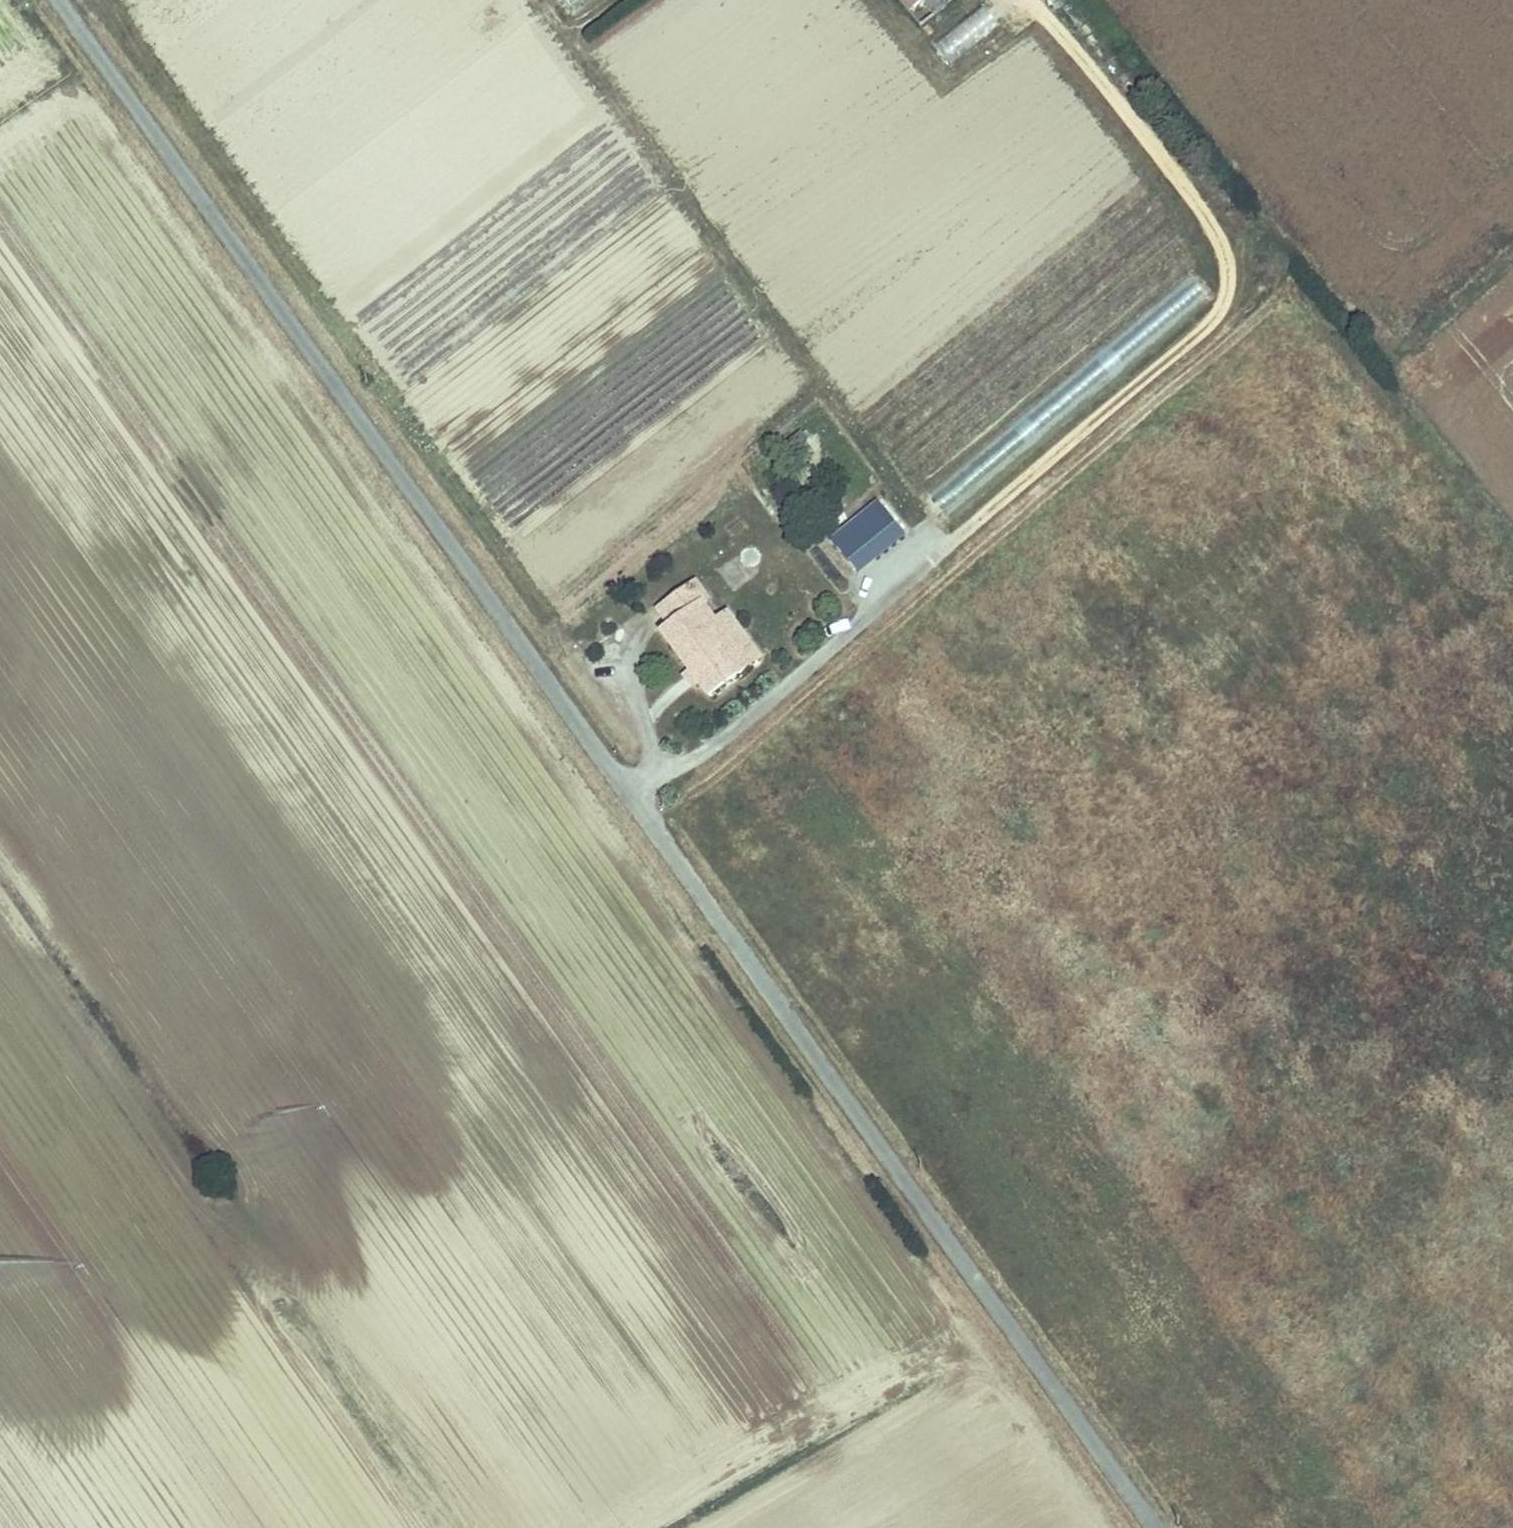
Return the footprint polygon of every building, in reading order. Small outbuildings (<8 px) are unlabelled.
[(922,0),(901,0),(909,10),(922,0)] [(950,67),(997,25),(980,4),(932,46),(950,67)] [(877,500),(829,542),(859,575),(906,533),(877,500)] [(749,544),(740,560),(755,568),(764,553),(749,544)] [(734,667),(701,620),(688,603),(694,598),(681,580),(645,606),(658,623),(648,630),(695,695),(734,667)] [(714,610),(701,620),(734,667),(747,657),(714,610)]
